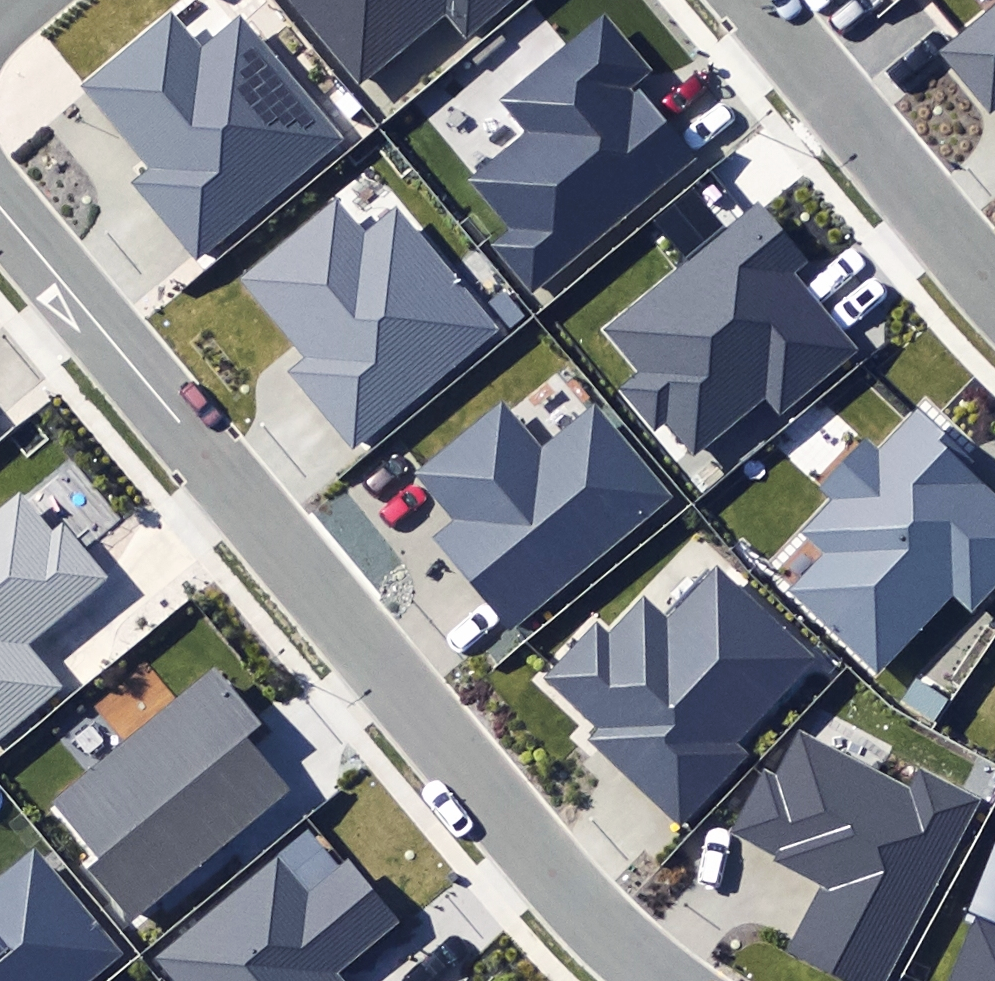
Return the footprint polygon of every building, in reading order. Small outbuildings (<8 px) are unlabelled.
[(360,76),(439,12),(464,43),(517,0),(297,0),(360,76)] [(994,110),(994,9),(942,54),(991,113),(994,110)] [(490,244),(532,294),(697,158),(636,84),(653,70),(604,12),(498,99),(526,132),(469,179),(510,228),(490,244)] [(129,182),(194,260),(340,139),(239,18),(201,49),(172,13),(83,87),(149,166),(129,182)] [(289,369),(351,446),(495,331),(396,209),(367,232),(339,197),(241,276),(305,356),(289,369)] [(665,423),(693,457),(769,395),(782,411),(857,349),(792,269),(803,260),(757,204),(606,329),(640,371),(618,389),(654,432),(665,423)] [(437,537),(510,627),(675,494),(595,396),(540,440),(505,397),(414,471),(455,522),(437,537)] [(793,590),(876,668),(951,590),(973,610),(994,588),(994,489),(973,468),(982,459),(921,402),(878,447),(869,438),(824,485),(839,498),(808,530),(830,551),(793,590)] [(66,684),(35,645),(114,582),(65,523),(51,535),(20,497),(0,513),(0,737),(66,684)] [(586,741),(679,831),(751,756),(737,744),(819,659),(721,564),(670,616),(648,595),(608,635),(595,623),(543,676),(598,728),(586,741)] [(51,803),(97,858),(87,866),(131,918),(291,786),(248,736),(262,725),(214,668),(51,803)] [(851,980),(886,980),(983,798),(922,766),(909,791),(799,733),(778,773),(766,766),(732,831),(775,854),(772,860),(825,888),(792,950),(851,980)] [(332,972),(397,921),(347,858),(337,865),(311,832),(154,954),(175,980),(340,980),(332,972)] [(118,956),(34,852),(0,879),(0,980),(87,980),(118,956)] [(976,913),(949,980),(994,980),(994,920),(976,913)]
